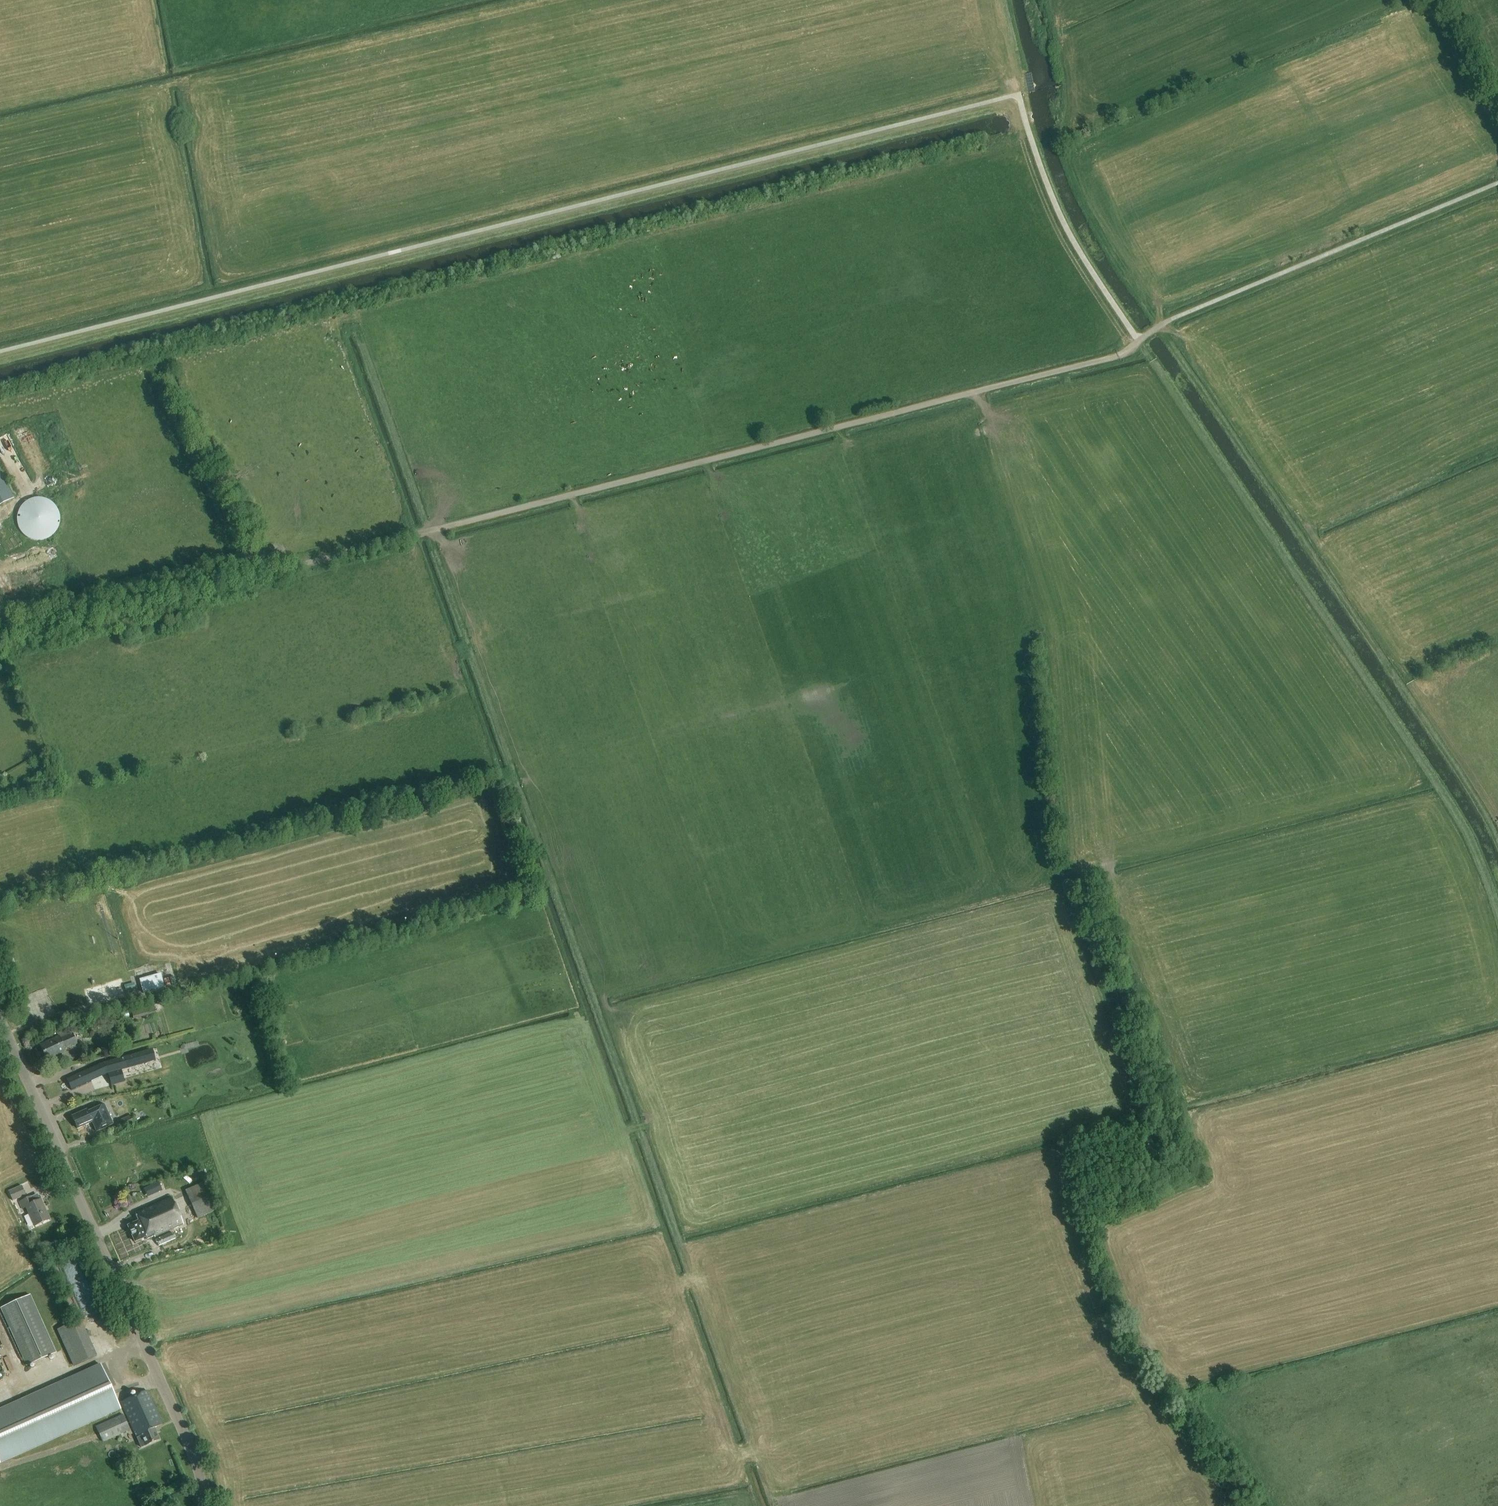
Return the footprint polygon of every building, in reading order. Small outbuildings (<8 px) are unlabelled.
[(14,498),(0,472),(0,506),(14,498)] [(60,516),(58,511),(55,507),(52,504),(48,501),(43,500),(38,499),(33,500),(29,502),(25,504),(22,508),(19,512),(18,517),(17,521),(18,526),(20,531),(22,535),(26,538),(30,541),(34,542),(39,542),(44,542),(49,540),(53,537),(56,534),(58,530),(60,525),(60,520),(60,516)] [(51,558),(47,550),(38,554),(42,562),(51,558)] [(143,994),(164,989),(160,975),(140,981),(143,994)] [(132,1012),(134,1019),(156,1013),(154,1006),(132,1012)] [(65,1050),(77,1044),(72,1034),(60,1040),(59,1037),(40,1046),(46,1061),(66,1053),(65,1050)] [(107,1062),(99,1066),(103,1074),(109,1072),(113,1086),(127,1082),(124,1070),(158,1061),(155,1049),(107,1062)] [(87,1070),(66,1079),(71,1090),(92,1081),(87,1070)] [(72,1117),(77,1129),(92,1122),(97,1132),(114,1125),(104,1105),(88,1112),(88,1110),(72,1117)] [(132,1114),(118,1121),(122,1129),(136,1122),(132,1114)] [(158,1181),(149,1185),(153,1194),(162,1190),(158,1181)] [(204,1182),(185,1191),(198,1219),(217,1210),(204,1182)] [(21,1186),(9,1191),(13,1201),(26,1196),(21,1186)] [(51,1221),(49,1216),(42,1201),(35,1204),(32,1198),(21,1203),(24,1209),(27,1208),(36,1228),(51,1221)] [(134,1243),(145,1238),(146,1240),(154,1237),(155,1238),(183,1226),(171,1198),(135,1214),(138,1223),(127,1227),(134,1243)] [(172,1232),(156,1240),(159,1247),(175,1239),(172,1232)] [(28,1367),(57,1354),(32,1297),(3,1310),(28,1367)] [(81,1319),(57,1330),(74,1366),(98,1355),(81,1319)] [(7,1366),(16,1362),(14,1358),(10,1360),(8,1356),(4,1358),(7,1366)] [(122,1410),(102,1367),(0,1413),(0,1462),(1,1465),(122,1410)] [(148,1392),(122,1403),(143,1450),(162,1441),(157,1429),(164,1426),(148,1392)] [(123,1414),(95,1426),(103,1443),(130,1431),(123,1414)]
